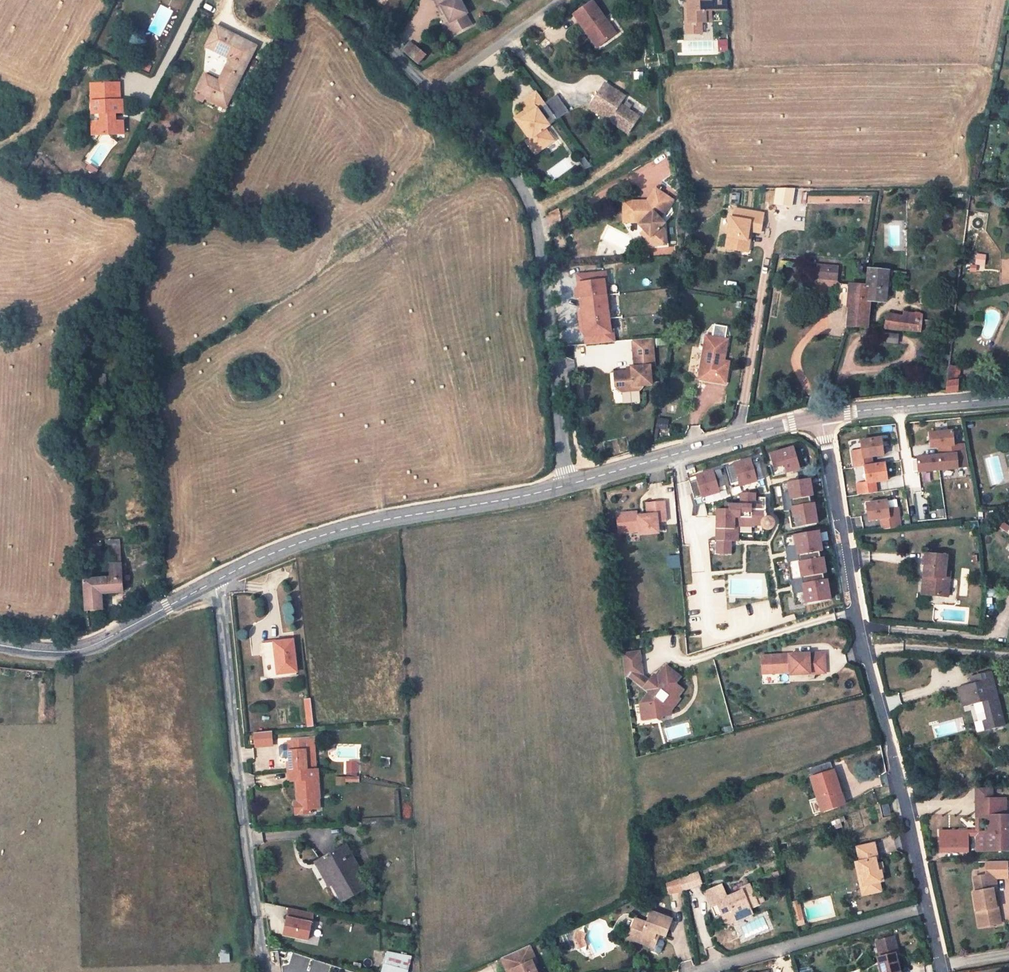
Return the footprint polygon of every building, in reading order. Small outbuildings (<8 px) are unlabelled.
[(438,7),(441,5),(444,13),(450,23),(448,24),(454,35),(468,27),(462,17),(466,15),(468,14),(460,0),(435,0),(438,7)] [(687,24),(700,24),(704,24),(704,12),(711,12),(710,0),(686,0),(687,24)] [(711,12),(726,11),(725,0),(710,0),(711,12)] [(589,3),(571,16),(582,32),(586,30),(598,46),(613,35),(589,3)] [(471,25),(466,15),(462,17),(468,27),(471,25)] [(701,35),(700,24),(687,24),(684,24),(685,36),(701,35)] [(226,107),(256,47),(216,27),(206,48),(229,59),(218,82),(206,76),(194,100),(203,104),(204,101),(218,107),(220,103),(226,107)] [(586,30),(582,32),(594,49),(598,46),(586,30)] [(274,41),(269,53),(273,55),(275,50),(278,43),(274,41)] [(403,51),(409,56),(417,47),(411,42),(403,51)] [(726,42),(717,42),(717,54),(726,54),(726,42)] [(284,60),(290,49),(278,43),(275,50),(273,55),(284,60)] [(409,56),(419,64),(426,55),(417,47),(409,56)] [(119,83),(90,84),(90,94),(94,93),(95,106),(91,106),(91,114),(100,114),(100,123),(95,129),(101,135),(114,134),(114,130),(124,130),(123,122),(115,122),(115,113),(123,113),(123,100),(120,100),(119,83)] [(622,98),(602,85),(588,106),(608,119),(606,122),(625,135),(636,118),(617,105),(622,98)] [(526,111),(518,117),(532,137),(530,139),(533,143),(544,148),(553,141),(545,129),(549,126),(545,121),(554,116),(545,103),(537,92),(521,104),(526,111)] [(556,95),(545,103),(554,116),(557,120),(568,112),(556,95)] [(608,119),(588,106),(586,109),(606,122),(608,119)] [(518,117),(515,119),(530,139),(532,137),(518,117)] [(101,135),(95,129),(100,123),(92,123),(92,129),(92,136),(101,135)] [(533,143),(530,139),(527,141),(536,154),(544,148),(533,143)] [(585,158),(580,161),(585,171),(591,167),(585,158)] [(641,200),(623,201),(624,222),(634,222),(644,232),(650,238),(651,247),(666,245),(664,231),(661,227),(664,224),(657,218),(664,211),(672,199),(655,188),(647,200),(647,204),(641,205),(641,200)] [(759,233),(763,214),(734,209),(732,218),(731,218),(726,248),(742,252),(744,241),(746,241),(748,231),(751,232),(759,233)] [(747,253),(751,232),(748,231),(746,241),(744,241),(742,252),(747,253)] [(646,240),(647,247),(651,247),(650,238),(644,232),(641,235),(646,240)] [(647,250),(640,251),(641,260),(648,259),(647,250)] [(828,280),(829,268),(817,267),(816,280),(828,280)] [(837,281),(838,269),(829,268),(828,280),(837,281)] [(888,271),(868,269),(868,270),(866,287),(870,287),(869,301),(886,303),(888,276),(891,276),(892,271),(888,271)] [(602,274),(573,277),(574,286),(575,286),(576,293),(570,294),(571,301),(574,301),(575,310),(576,309),(577,317),(573,317),(574,332),(579,331),(580,338),(578,338),(579,347),(609,344),(608,334),(606,335),(603,306),(605,306),(604,297),(602,297),(600,283),(603,282),(602,274)] [(870,287),(866,287),(840,285),(839,298),(842,299),(841,307),(849,308),(847,326),(867,328),(869,301),(870,287)] [(697,310),(687,309),(686,318),(695,320),(697,310)] [(904,311),(903,316),(922,319),(922,315),(921,313),(920,313),(919,312),(917,312),(914,313),(904,311)] [(922,319),(903,316),(887,314),(884,329),(920,332),(922,320),(922,319)] [(725,362),(728,341),(726,341),(727,333),(714,331),(713,339),(707,338),(700,381),(726,385),(730,363),(725,362)] [(887,342),(898,343),(899,334),(888,333),(887,342)] [(633,352),(635,369),(650,367),(655,367),(653,350),(652,340),(632,342),(633,352)] [(627,373),(615,374),(616,389),(621,393),(641,391),(643,387),(652,386),(650,367),(635,369),(631,369),(629,373),(627,373)] [(960,368),(949,367),(947,382),(958,381),(960,368)] [(946,393),(958,392),(958,389),(959,380),(958,381),(947,382),(945,391),(946,393)] [(953,431),(930,433),(931,448),(939,447),(940,455),(967,452),(965,444),(954,445),(953,431)] [(852,450),(854,467),(864,466),(873,465),(871,457),(884,455),(881,438),(861,441),(862,449),(852,450)] [(794,446),(768,454),(774,476),(806,465),(800,450),(797,451),(794,446)] [(940,455),(917,457),(919,472),(969,467),(967,452),(940,455)] [(757,458),(725,468),(731,489),(764,479),(757,458)] [(857,484),(858,495),(876,492),(875,482),(887,480),(885,463),(873,465),(864,466),(867,483),(857,484)] [(693,465),(684,468),(687,476),(695,474),(693,465)] [(720,470),(688,479),(694,501),(726,491),(720,470)] [(807,478),(778,485),(784,512),(788,511),(791,528),(816,523),(812,503),(810,504),(809,496),(811,496),(807,478)] [(731,542),(734,542),(735,527),(739,527),(763,527),(764,528),(764,529),(765,530),(766,530),(767,530),(769,530),(770,530),(771,530),(772,529),(772,528),(773,528),(773,527),(774,526),(774,525),(774,524),(774,523),(774,522),(773,521),(772,519),(771,518),(770,518),(768,518),(766,518),(766,503),(763,503),(763,505),(756,505),(756,503),(756,494),(741,494),(741,502),(741,505),(729,505),(729,510),(724,510),(716,510),(716,541),(717,541),(717,555),(731,555),(731,542)] [(888,501),(867,503),(869,520),(881,519),(882,529),(900,528),(898,508),(888,509),(888,501)] [(621,518),(623,533),(642,531),(642,535),(659,534),(658,523),(666,523),(664,502),(648,504),(650,516),(640,517),(621,518)] [(724,502),(724,510),(729,510),(729,505),(741,505),(741,502),(724,502)] [(1001,526),(1006,531),(1008,527),(1004,523),(1001,526)] [(818,529),(783,536),(797,605),(832,597),(827,577),(825,577),(824,571),(826,571),(823,556),(821,556),(820,549),(822,549),(818,529)] [(109,550),(109,564),(121,563),(121,550),(109,550)] [(929,578),(928,594),(950,596),(952,578),(947,578),(947,572),(948,556),(928,554),(926,577),(929,578)] [(121,563),(109,564),(110,578),(84,580),(85,611),(102,610),(101,594),(123,593),(122,573),(121,563)] [(274,643),(278,674),(296,671),(293,640),(274,643)] [(274,643),(258,644),(259,655),(263,654),(266,678),(278,677),(278,674),(274,643)] [(625,655),(627,677),(630,677),(644,675),(642,653),(625,655)] [(761,657),(762,675),(789,673),(789,676),(825,674),(824,654),(794,655),(794,657),(789,657),(789,655),(761,657)] [(651,693),(641,705),(643,716),(653,714),(658,718),(664,711),(666,713),(672,712),(671,708),(673,706),(676,708),(682,700),(679,698),(684,692),(677,685),(681,680),(673,675),(675,673),(668,667),(659,679),(656,676),(652,681),(646,689),(651,693)] [(983,721),(986,731),(1004,726),(990,672),(971,677),(973,684),(959,687),(964,707),(983,702),(988,720),(983,721)] [(630,677),(646,689),(652,681),(644,675),(630,677)] [(672,716),(672,712),(666,713),(664,711),(658,718),(653,714),(643,716),(643,722),(658,720),(661,722),(665,717),(672,716)] [(255,747),(274,746),(273,731),(254,732),(255,747)] [(297,802),(298,816),(312,815),(312,810),(320,809),(319,799),(320,799),(318,770),(315,770),(314,760),(311,761),(310,750),(310,740),(288,742),(289,745),(290,759),(291,783),(296,782),(297,802)] [(359,782),(359,760),(346,760),(346,782),(359,782)] [(811,777),(823,812),(844,805),(831,764),(810,771),(811,776),(811,777)] [(975,788),(975,801),(978,801),(992,800),(992,788),(975,788)] [(979,851),(1008,850),(1008,832),(1008,816),(1004,816),(1004,800),(992,800),(978,801),(978,816),(988,816),(989,833),(979,833),(979,851)] [(397,811),(398,820),(398,824),(410,823),(409,811),(397,811)] [(969,852),(969,833),(940,832),(940,852),(969,852)] [(869,884),(871,894),(882,891),(880,882),(884,881),(881,872),(881,871),(879,872),(877,866),(876,859),(878,858),(875,843),(857,847),(860,861),(856,862),(859,877),(862,876),(864,885),(869,884)] [(333,885),(342,902),(365,889),(355,870),(353,867),(350,869),(347,865),(354,861),(346,846),(319,862),(333,885)] [(358,868),(354,861),(347,865),(350,869),(353,867),(355,870),(358,868)] [(330,887),(333,885),(319,862),(316,863),(330,887)] [(978,879),(997,876),(998,880),(1008,879),(1008,863),(975,863),(978,879)] [(680,878),(682,891),(701,886),(697,871),(680,878)] [(863,895),(871,894),(869,884),(864,885),(862,876),(859,877),(863,895)] [(978,879),(977,879),(979,893),(976,894),(982,928),(993,926),(992,920),(1002,918),(1000,908),(998,909),(996,894),(1000,893),(998,880),(997,876),(978,879)] [(678,893),(675,880),(662,885),(664,895),(678,893)] [(722,886),(707,892),(713,908),(719,906),(724,915),(728,924),(738,920),(736,916),(752,910),(751,908),(759,905),(752,885),(742,889),(743,891),(737,894),(738,897),(732,899),(731,898),(728,899),(722,886)] [(719,906),(713,908),(717,917),(724,915),(719,906)] [(291,909),(285,937),(309,942),(315,914),(291,909)] [(753,913),(752,910),(736,916),(738,920),(753,913)] [(635,919),(631,932),(633,933),(631,940),(651,947),(656,933),(659,934),(666,936),(672,919),(651,912),(646,923),(635,919)] [(795,919),(797,926),(804,925),(802,917),(795,919)] [(1002,918),(992,920),(993,926),(1003,925),(1002,918)] [(656,933),(651,947),(654,948),(659,934),(656,933)] [(881,971),(899,971),(895,954),(898,953),(894,937),(876,941),(880,956),(877,957),(881,971)] [(576,940),(580,949),(586,946),(583,940),(576,940)] [(414,944),(389,941),(386,952),(411,957),(414,944)] [(521,950),(527,963),(532,961),(533,965),(538,962),(530,945),(521,950)] [(533,965),(532,961),(527,963),(521,950),(502,958),(508,971),(511,971),(513,971),(514,971),(537,971),(533,965)] [(411,957),(386,952),(381,971),(408,971),(412,957),(411,957)]
